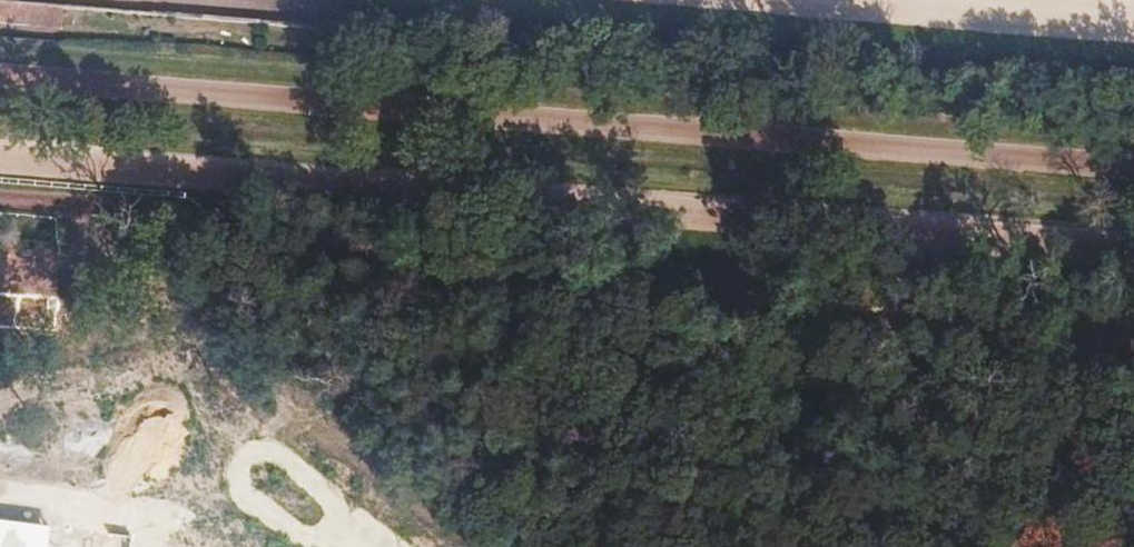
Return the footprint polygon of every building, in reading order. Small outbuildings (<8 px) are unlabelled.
[(58,27),(59,10),(0,5),(0,21),(58,27)] [(54,333),(57,301),(0,295),(0,328),(54,333)]
